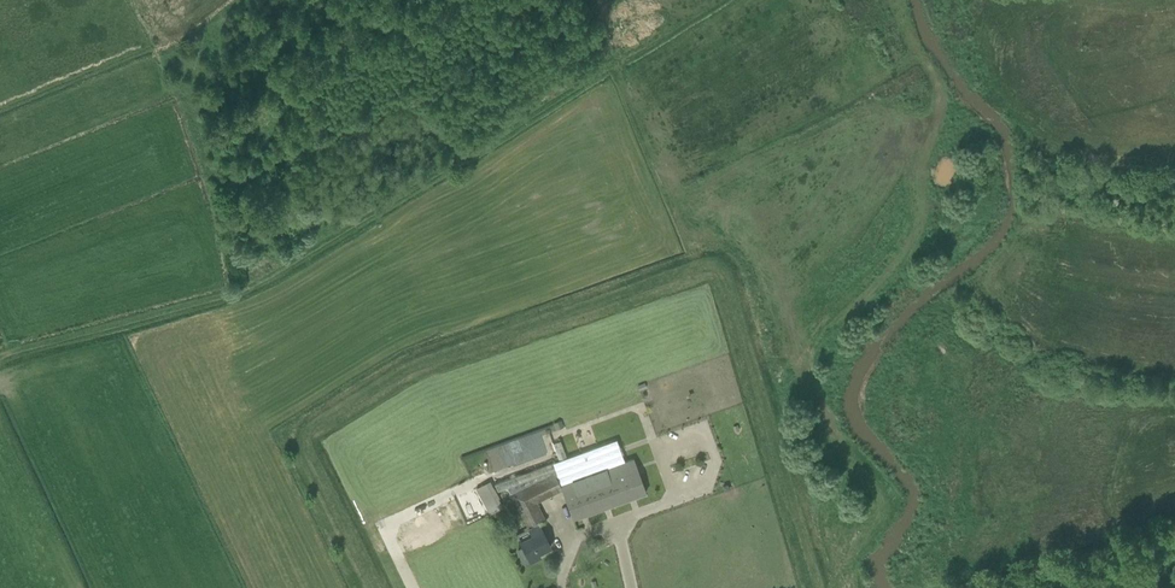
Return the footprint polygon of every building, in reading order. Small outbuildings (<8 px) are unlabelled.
[(507,487),(511,495),(554,473),(562,490),(572,520),(645,493),(633,458),(624,461),(616,438),(494,483),(497,490),(507,487)] [(528,529),(538,524),(545,520),(536,503),(562,490),(554,473),(511,495),(528,529)] [(494,488),(479,496),(490,515),(502,508),(497,499),(499,498),(494,488)] [(550,547),(538,524),(529,529),(532,536),(520,542),(523,548),(518,551),(524,563),(529,560),(531,563),(531,562),(540,557),(537,552),(542,549),(542,551),(550,547)]
